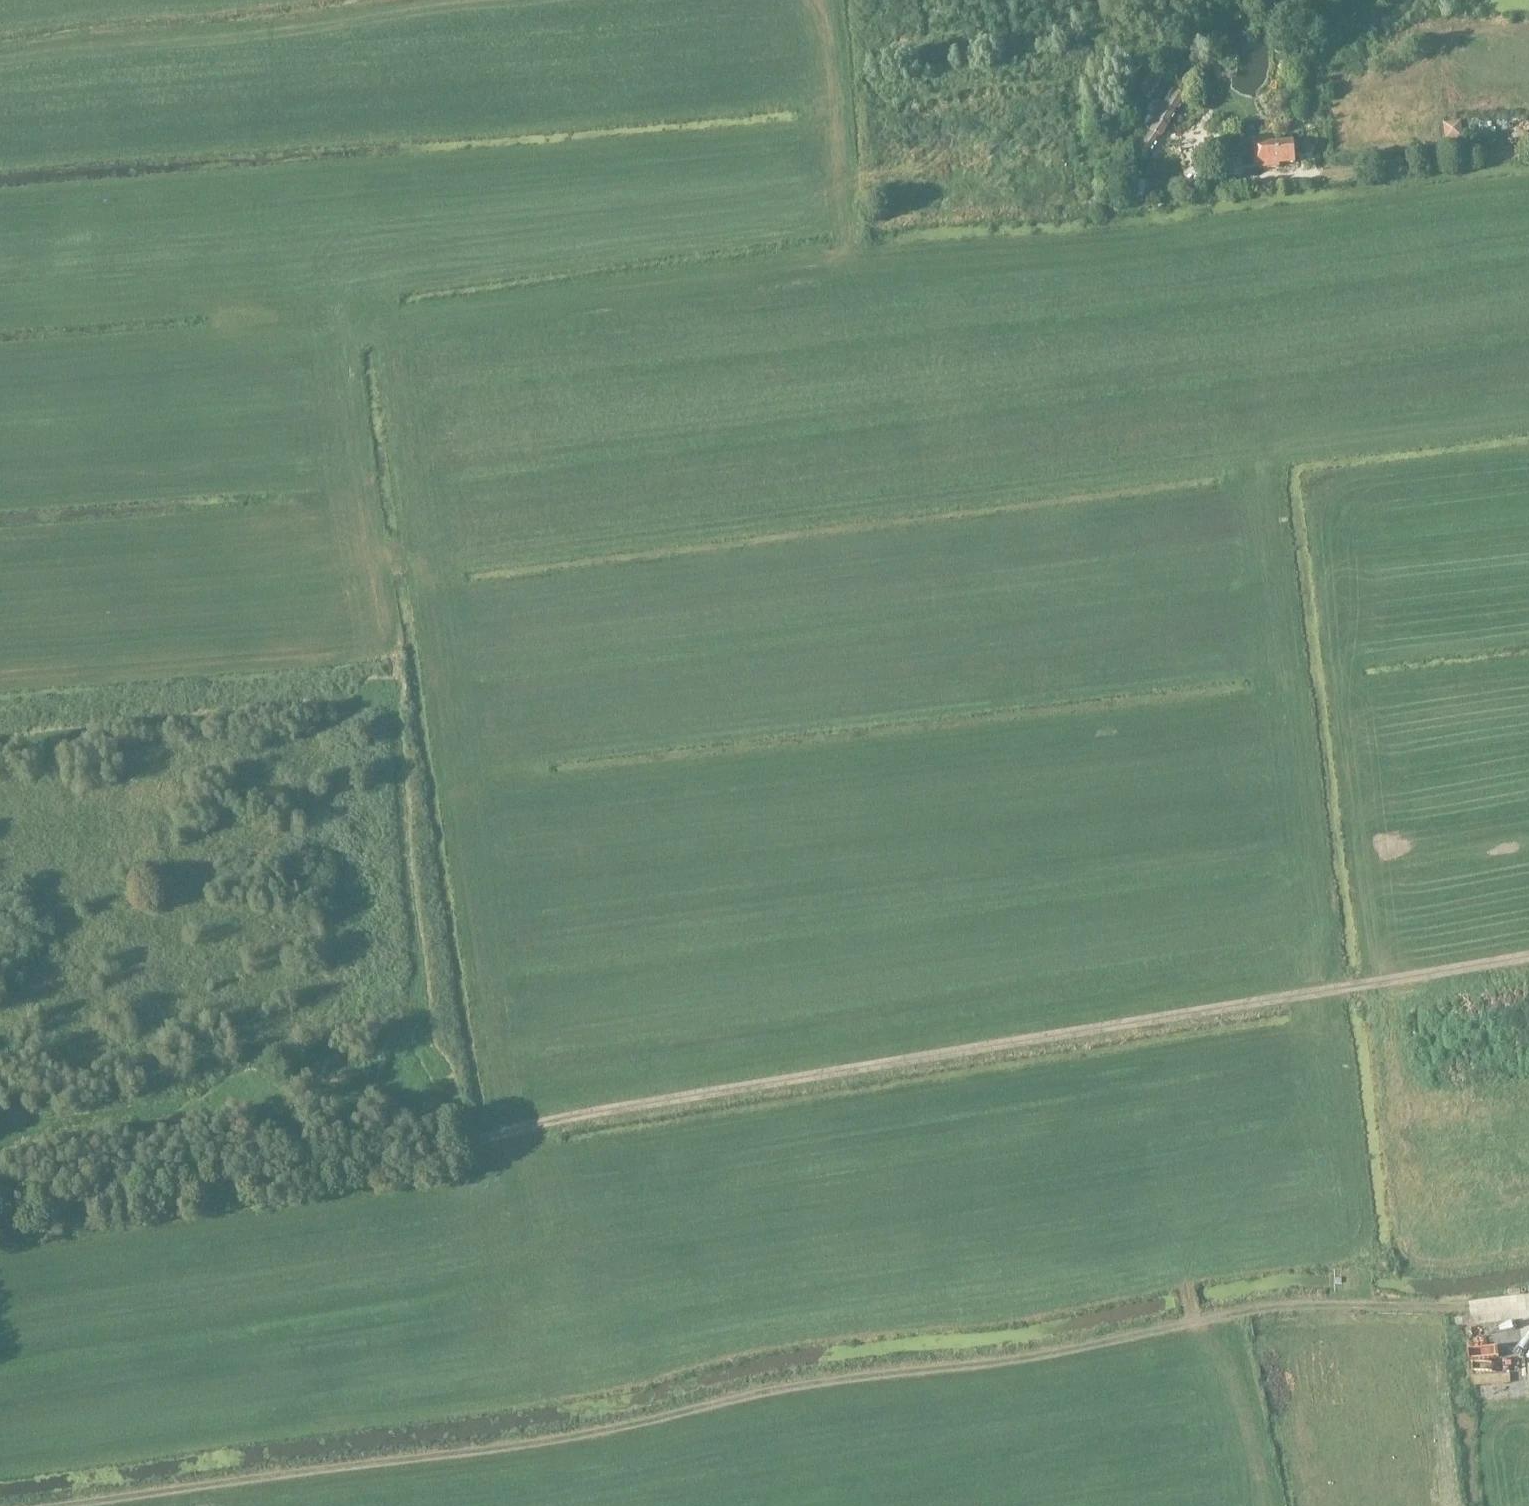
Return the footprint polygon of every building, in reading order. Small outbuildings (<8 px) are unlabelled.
[(1158,81),(1148,75),(1136,93),(1146,100),(1158,81)] [(1148,115),(1131,144),(1139,149),(1137,152),(1146,158),(1158,140),(1160,140),(1168,128),(1166,127),(1184,101),(1168,91),(1161,104),(1165,106),(1164,107),(1156,103),(1155,104),(1150,102),(1143,113),(1148,115)] [(1461,124),(1444,123),(1443,139),(1460,140),(1461,124)] [(1265,142),(1251,143),(1253,168),(1293,165),(1292,144),(1266,146),(1265,142)] [(1238,165),(1218,166),(1219,178),(1239,176),(1238,165)]
